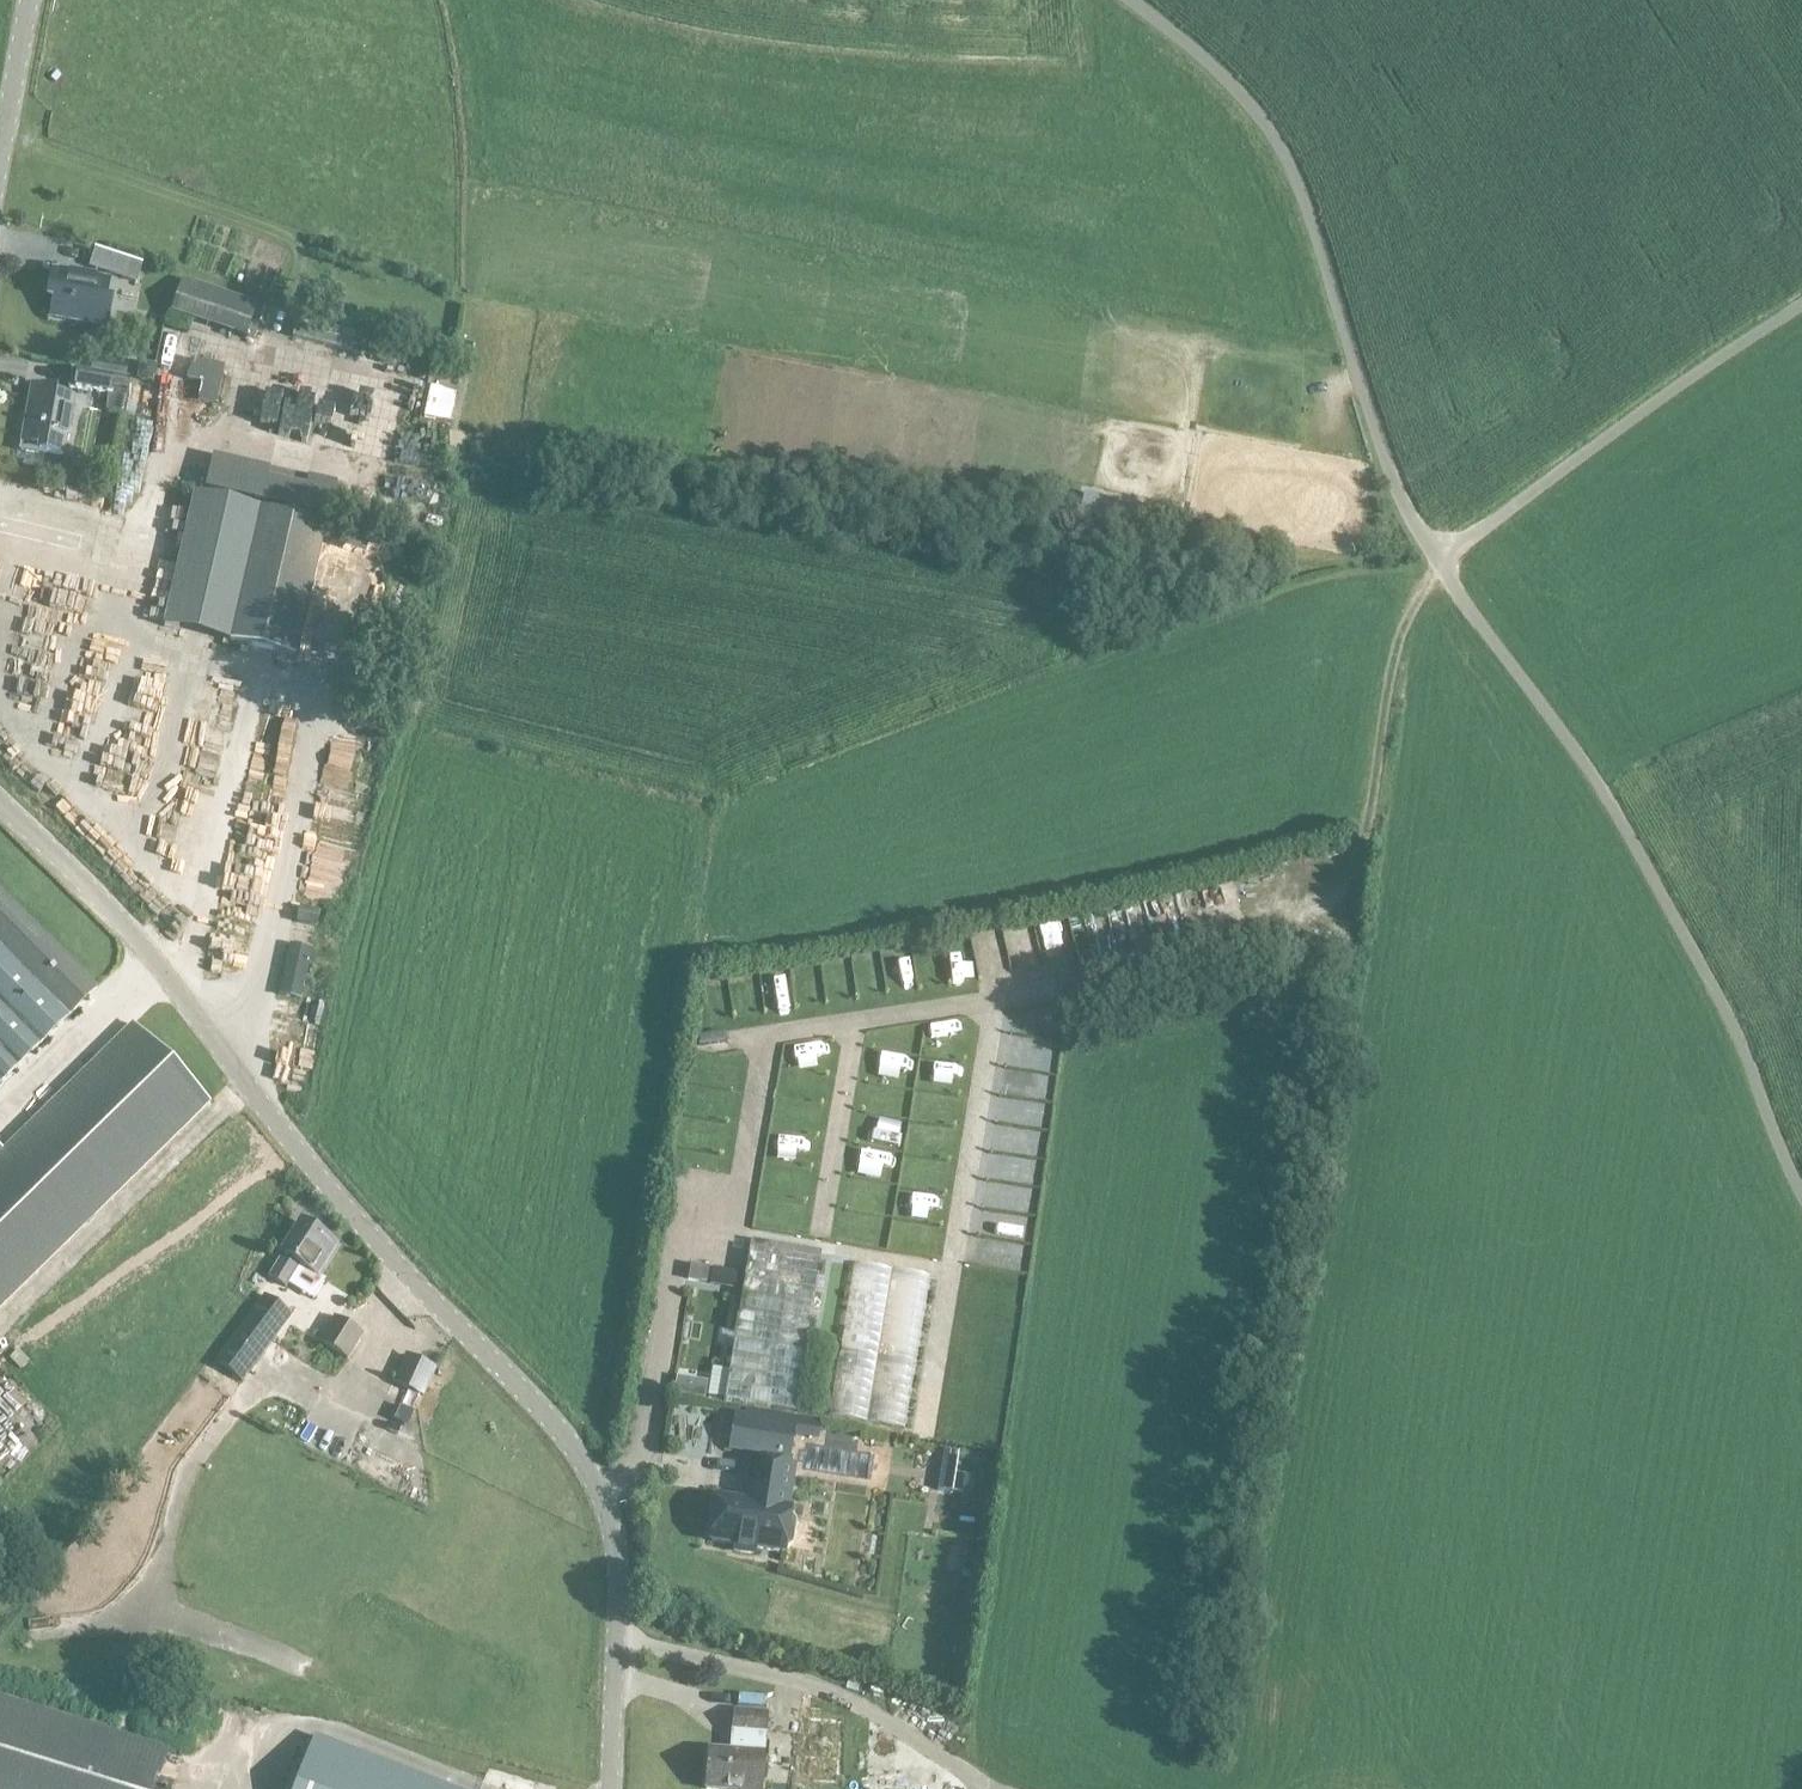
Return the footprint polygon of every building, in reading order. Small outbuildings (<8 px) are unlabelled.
[(89,267),(137,283),(142,267),(94,251),(89,267)] [(109,284),(52,273),(49,290),(54,291),(49,316),(107,327),(112,302),(106,301),(109,284)] [(183,279),(171,312),(192,320),(212,326),(223,293),(204,286),(183,279)] [(292,337),(351,352),(355,335),(337,331),(340,320),(324,316),(322,326),(298,320),(292,337)] [(73,368),(126,378),(129,362),(76,351),(73,368)] [(156,366),(141,363),(139,379),(153,381),(156,366)] [(429,376),(447,380),(449,370),(431,366),(429,376)] [(71,371),(68,389),(92,393),(112,396),(113,391),(115,378),(71,371)] [(258,404),(261,390),(245,387),(242,401),(258,404)] [(56,393),(32,388),(21,445),(46,449),(45,455),(62,458),(73,402),(55,399),(56,393)] [(434,389),(431,419),(445,420),(446,406),(455,407),(456,391),(434,389)] [(329,440),(331,390),(314,390),(312,439),(329,440)] [(135,406),(127,404),(125,417),(133,418),(135,406)] [(162,628),(224,642),(296,659),(326,526),(193,495),(162,628)] [(21,686),(27,664),(5,658),(0,674),(0,681),(21,686)] [(185,714),(186,699),(168,698),(167,714),(185,714)] [(322,785),(335,787),(337,760),(325,759),(322,785)] [(267,806),(282,807),(283,791),(268,790),(267,806)] [(341,889),(344,875),(323,870),(319,884),(341,889)] [(320,913),(300,908),(296,922),(316,928),(320,913)] [(1066,941),(1048,947),(1054,965),(1072,960),(1066,941)] [(1019,964),(1033,963),(1032,944),(1018,945),(1019,964)] [(292,947),(279,995),(299,1001),(312,952),(292,947)] [(19,1081),(0,1072),(0,1116),(1,1116),(19,1081)] [(160,1175),(220,1124),(191,1090),(171,1107),(185,1123),(145,1157),(160,1175)] [(303,1223),(283,1255),(268,1278),(285,1289),(300,1266),(317,1277),(337,1245),(303,1223)] [(712,1369),(708,1396),(725,1399),(725,1401),(796,1413),(821,1261),(750,1249),(730,1372),(712,1369)] [(706,1283),(709,1268),(691,1265),(688,1280),(706,1283)] [(876,1432),(896,1286),(870,1282),(850,1429),(876,1432)] [(907,1324),(928,1325),(929,1292),(908,1291),(907,1324)] [(213,1362),(242,1384),(292,1317),(263,1295),(213,1362)] [(318,1343),(348,1360),(363,1334),(333,1317),(318,1343)] [(894,1367),(888,1388),(914,1396),(920,1374),(910,1371),(920,1336),(912,1334),(901,1370),(894,1367)] [(405,1355),(393,1381),(424,1397),(437,1370),(405,1355)] [(744,1419),(736,1418),(732,1449),(788,1458),(792,1436),(818,1440),(821,1421),(745,1408),(744,1419)] [(955,1475),(958,1455),(944,1452),(938,1491),(968,1494),(969,1477),(955,1475)] [(788,1551),(793,1547),(796,1525),(793,1520),(789,1520),(790,1514),(787,1513),(794,1469),(751,1462),(745,1504),(718,1500),(711,1543),(735,1546),(734,1552),(754,1555),(755,1550),(783,1554),(784,1550),(788,1551)] [(157,1785),(168,1750),(0,1697),(0,1788),(171,1788),(157,1785)] [(763,1757),(766,1716),(733,1713),(730,1755),(708,1753),(706,1788),(760,1788),(763,1757)] [(846,1724),(807,1722),(803,1779),(842,1782),(846,1724)] [(316,1737),(296,1788),(450,1788),(316,1737)] [(922,1781),(925,1768),(906,1763),(903,1777),(922,1781)]
